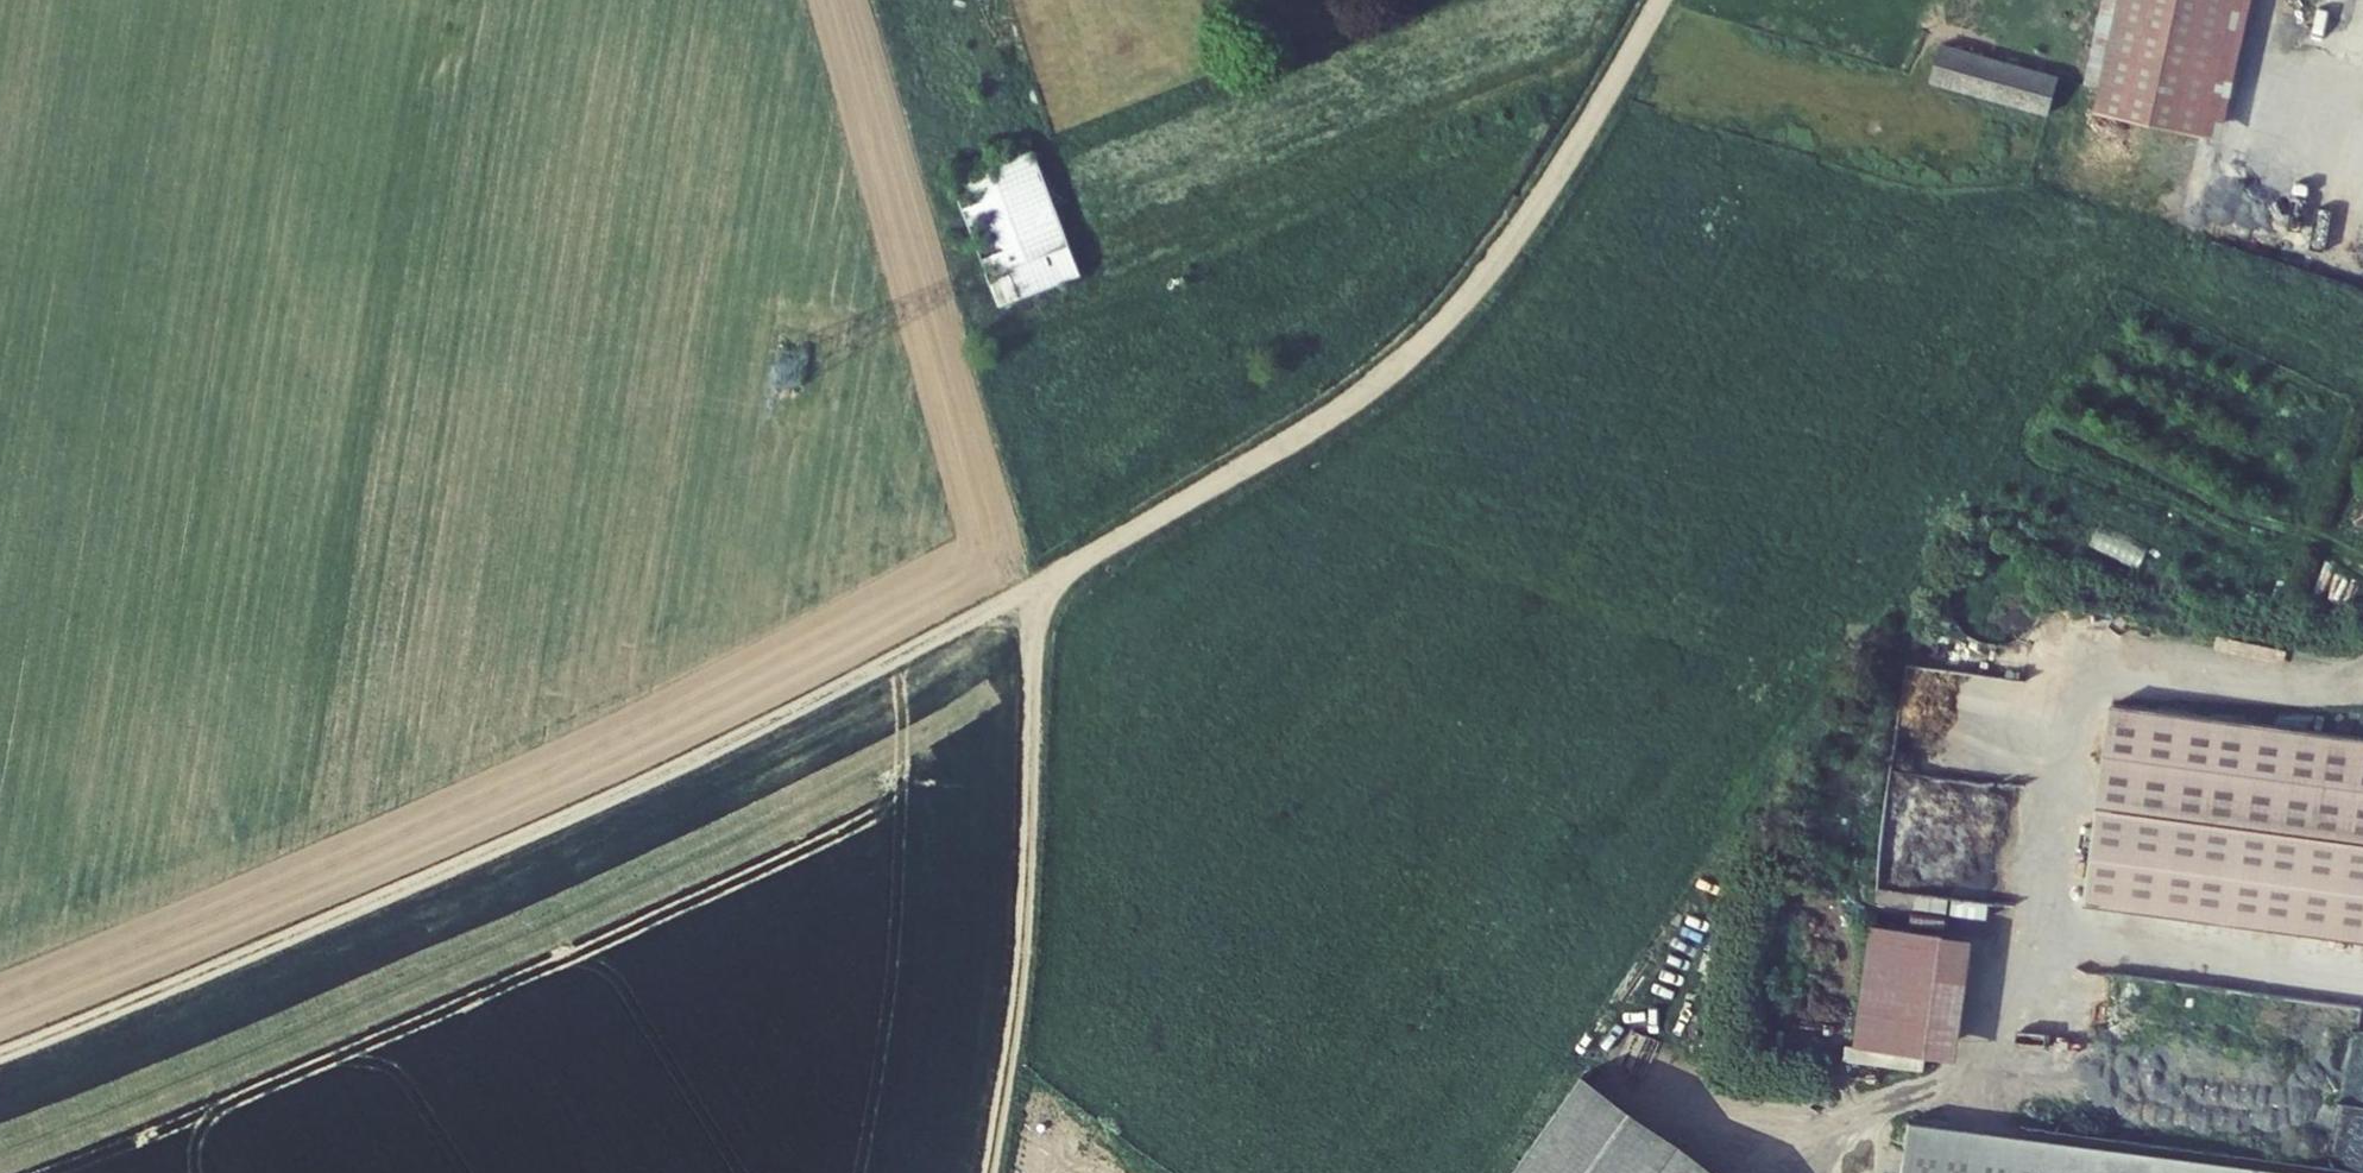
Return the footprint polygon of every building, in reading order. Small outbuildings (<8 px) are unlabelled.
[(2234,0),(2127,0),(2101,111),(2203,134),(2234,0)] [(2061,78),(1942,48),(1938,64),(1934,80),(2051,111),(2061,78)] [(952,186),(1001,310),(1081,279),(1032,155),(952,186)] [(2105,707),(2078,908),(2362,946),(2362,742),(2105,707)] [(1922,1060),(1938,939),(1865,930),(1849,1050),(1922,1060)] [(1514,1172),(1725,1172),(1584,1076),(1514,1172)] [(1901,1151),(1898,1172),(2068,1172),(1901,1151)]
